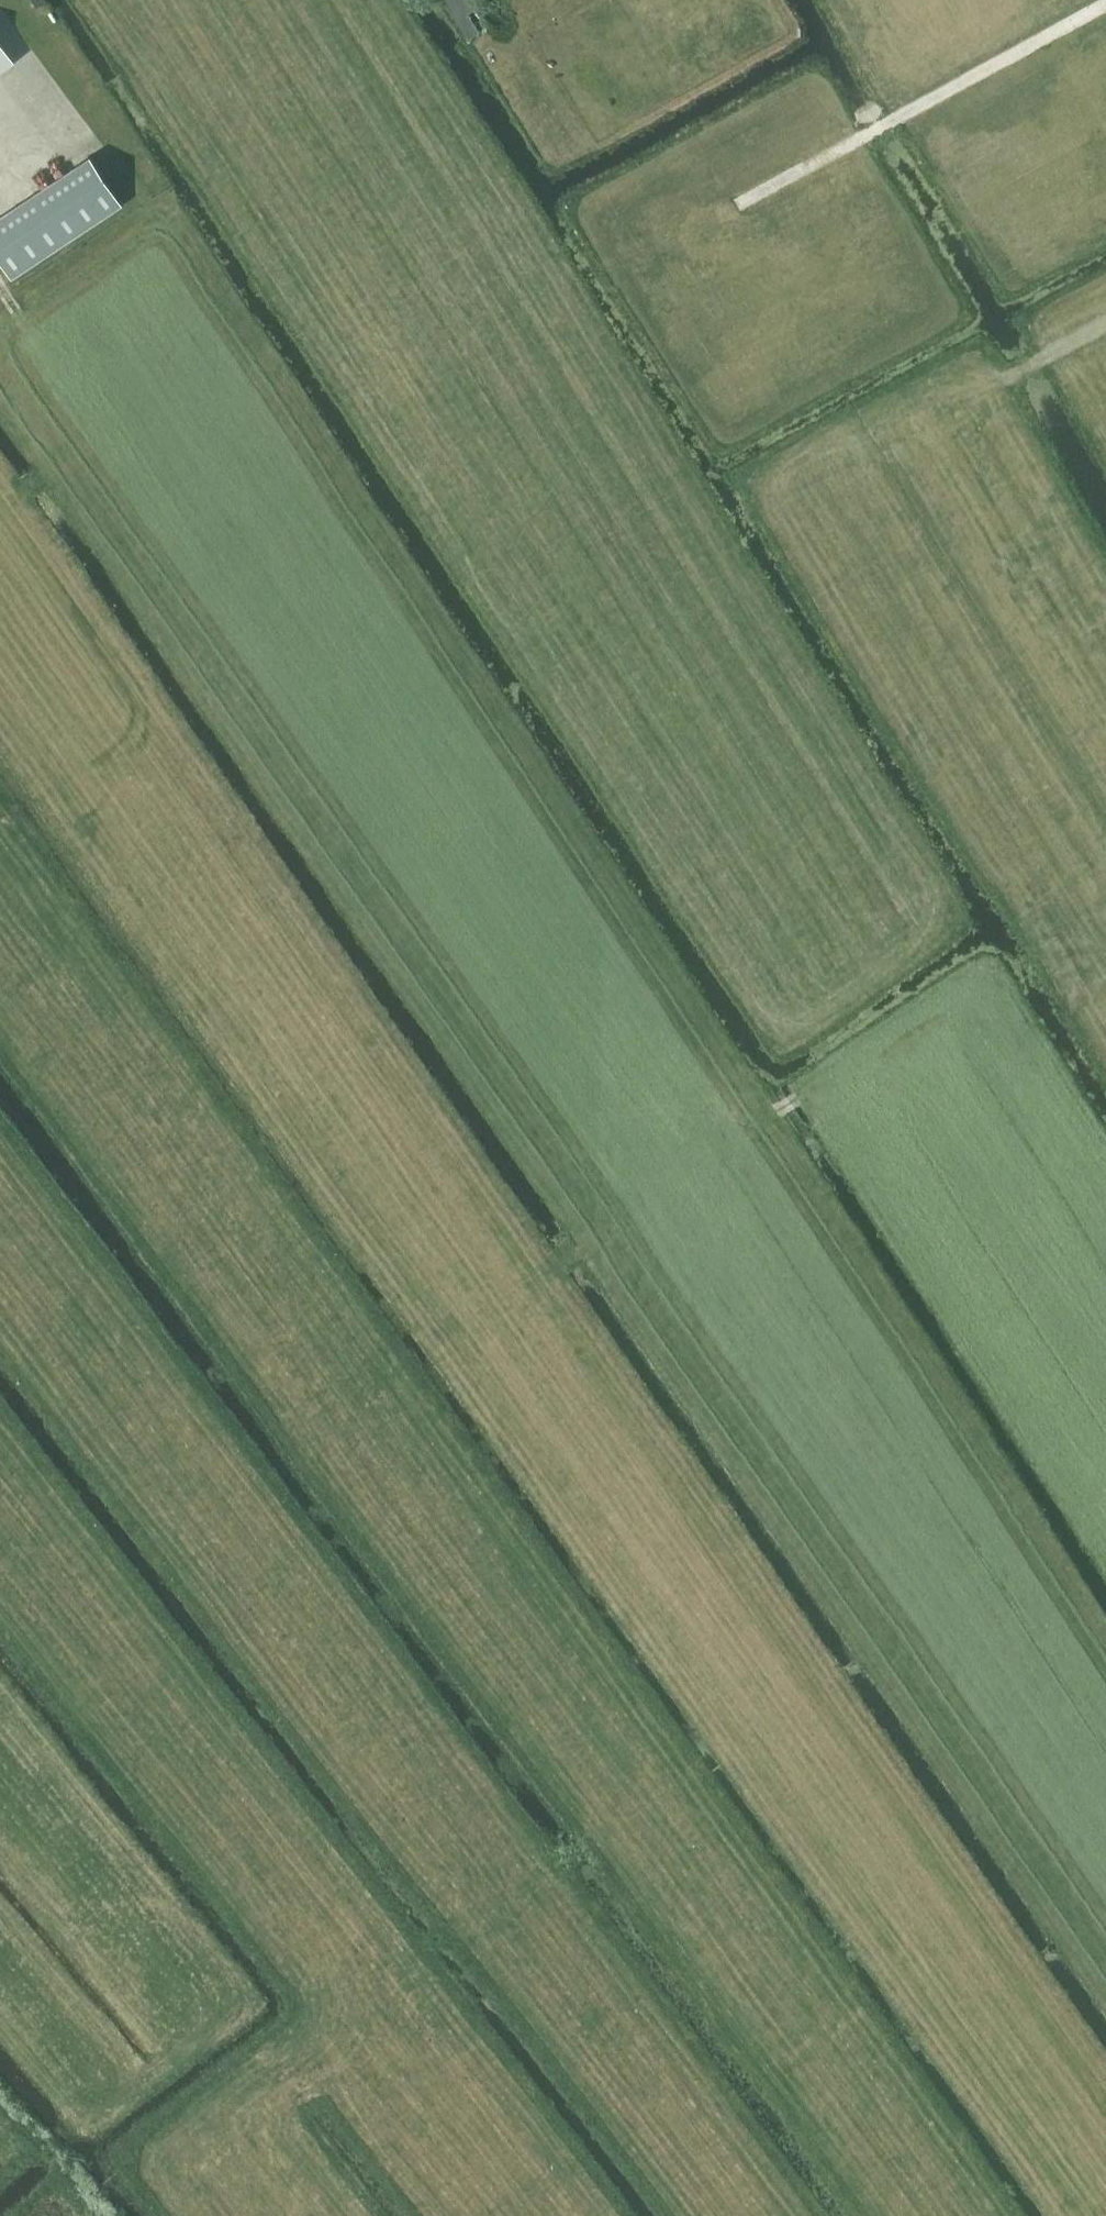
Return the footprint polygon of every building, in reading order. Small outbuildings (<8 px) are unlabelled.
[(476,6),(473,0),(444,0),(469,38),(479,30),(467,12),(476,6)] [(2,46),(0,44),(0,71),(13,60),(2,46)] [(84,156),(0,213),(0,266),(9,280),(118,206),(84,156)]
